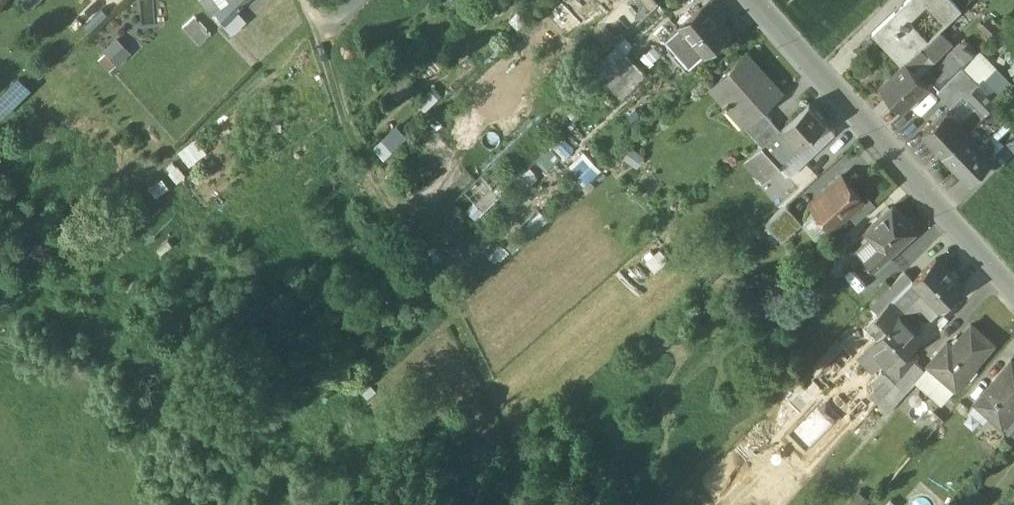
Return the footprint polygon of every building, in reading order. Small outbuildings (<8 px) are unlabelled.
[(212,16),(217,12),(234,0),(200,0),(212,16)] [(217,12),(226,23),(249,0),(234,0),(217,12)] [(682,23),(706,50),(730,30),(721,19),(726,14),(714,0),(704,0),(703,2),(704,3),(682,23)] [(873,32),(903,64),(907,60),(906,59),(929,39),(910,19),(928,3),(947,23),(962,9),(954,0),(907,0),(873,32)] [(211,35),(194,16),(182,26),(198,45),(211,35)] [(706,50),(682,23),(668,35),(692,63),(706,50)] [(130,51),(115,37),(102,50),(117,64),(130,51)] [(922,46),(907,60),(914,68),(929,54),(922,46)] [(749,51),(732,66),(733,67),(713,84),(725,99),(724,101),(746,123),(764,107),(783,90),(782,89),(782,90),(760,65),(761,64),(749,51)] [(629,53),(604,76),(624,96),(648,74),(629,53)] [(964,65),(951,53),(941,63),(954,75),(964,65)] [(914,68),(907,60),(903,64),(881,84),(904,109),(930,84),(914,68)] [(980,82),(964,65),(954,75),(939,90),(952,104),(964,93),(968,97),(970,95),(978,104),(986,111),(998,100),(980,82)] [(1009,89),(991,71),(980,82),(998,100),(1009,89)] [(3,114),(29,88),(18,78),(0,95),(0,111),(3,114)] [(810,101),(785,124),(801,143),(827,120),(810,101)] [(978,104),(964,118),(962,121),(968,128),(986,111),(978,104)] [(774,118),(764,107),(746,123),(756,134),(774,118)] [(962,121),(948,107),(924,130),(944,151),(968,128),(962,121)] [(400,121),(376,143),(386,154),(410,133),(400,121)] [(785,124),(763,143),(780,162),(801,143),(785,124)] [(995,156),(968,128),(944,151),(971,179),(995,156)] [(1002,143),(1006,146),(995,156),(1003,164),(1013,153),(1013,131),(1002,143)] [(780,162),(763,143),(745,158),(765,180),(783,164),(780,162)] [(842,174),(812,200),(833,225),(849,211),(864,198),(863,197),(842,174)] [(868,193),(863,197),(864,198),(849,211),(857,220),(876,203),(868,193)] [(804,221),(788,202),(767,220),(783,238),(804,221)] [(893,205),(883,214),(879,211),(871,218),(874,222),(867,229),(878,241),(869,249),(872,252),(866,258),(874,267),(916,230),(893,205)] [(914,278),(902,289),(913,300),(915,298),(933,315),(965,285),(937,256),(914,278)] [(892,283),(885,290),(893,298),(899,292),(902,289),(914,278),(906,270),(892,283)] [(887,278),(866,299),(871,304),(885,290),(892,283),(887,278)] [(885,290),(871,304),(879,311),(890,300),(893,298),(885,290)] [(899,292),(893,298),(898,304),(905,298),(899,292)] [(899,309),(890,300),(879,311),(878,312),(891,325),(865,350),(864,357),(870,363),(877,362),(883,356),(890,363),(891,363),(909,345),(922,332),(899,309)] [(972,322),(953,343),(948,339),(929,362),(956,385),(994,341),(972,322)] [(909,345),(891,363),(901,374),(916,358),(919,355),(909,345)] [(976,399),(990,412),(1003,423),(1013,410),(1013,358),(1013,357),(976,399)] [(901,374),(897,379),(908,388),(927,367),(916,358),(901,374)] [(901,374),(891,363),(890,363),(884,370),(887,370),(896,380),(897,379),(901,374)] [(896,380),(887,370),(884,370),(882,369),(873,379),(885,392),(896,380)] [(783,435),(805,456),(841,420),(819,399),(783,435)] [(990,412),(976,399),(970,406),(984,419),(990,412)] [(1003,423),(1012,431),(1013,428),(1013,410),(1003,423)]
